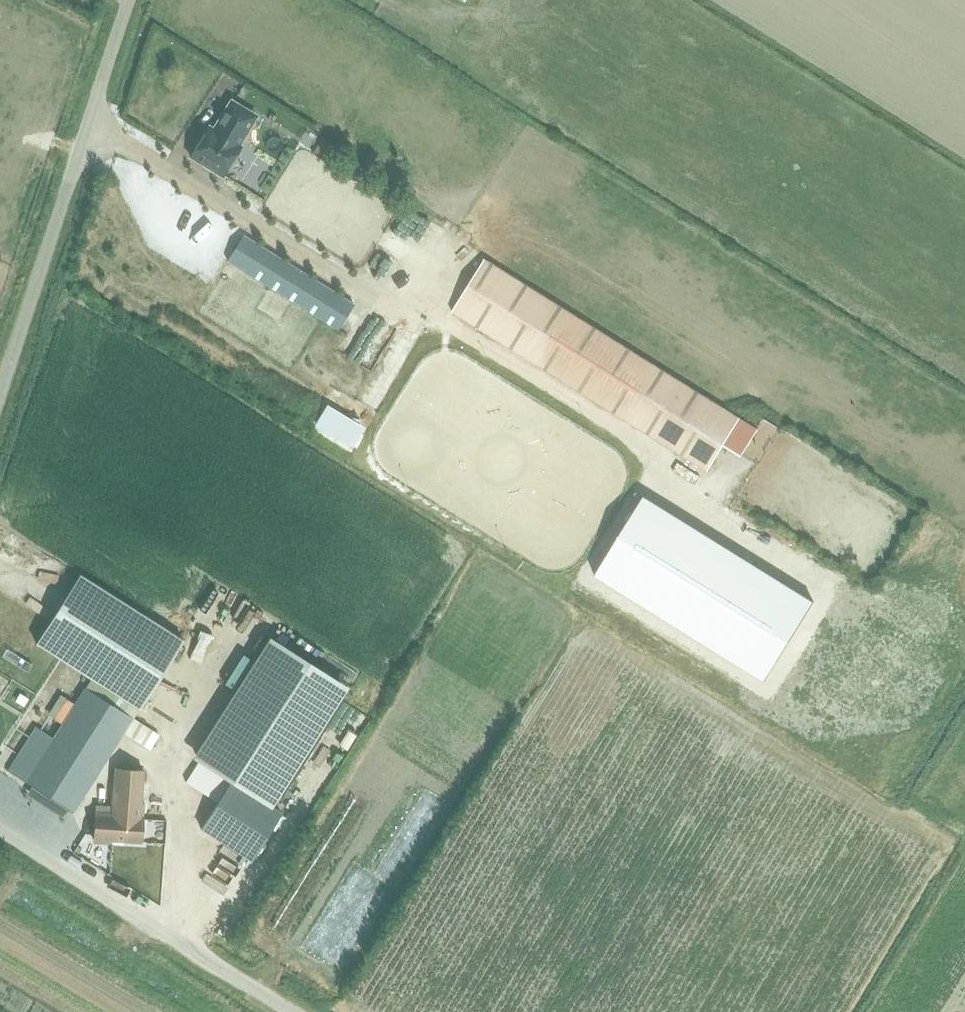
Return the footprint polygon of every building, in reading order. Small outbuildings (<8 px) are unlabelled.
[(209,125),(208,126),(190,155),(222,175),(241,145),(238,144),(256,115),(231,100),(213,128),(209,125)] [(339,329),(355,305),(244,236),(228,260),(339,329)] [(708,471),(740,419),(485,259),(453,311),(708,471)] [(814,603),(644,497),(595,575),(765,682),(814,603)] [(37,643),(140,708),(184,639),(81,574),(37,643)] [(269,638),(197,750),(276,800),(347,688),(269,638)] [(123,733),(133,718),(85,688),(74,705),(62,725),(54,738),(36,727),(8,771),(73,812),(123,733)] [(66,700),(54,719),(62,725),(74,705),(66,700)] [(133,718),(123,733),(148,748),(157,734),(133,718)] [(217,801),(230,780),(199,761),(186,781),(217,801)] [(142,842),(144,803),(141,803),(143,770),(115,768),(113,806),(96,805),(94,839),(142,842)] [(252,861),(282,813),(231,781),(201,828),(252,861)] [(18,991),(0,982),(0,1003),(9,1008),(18,991)] [(31,1002),(26,1011),(29,1011),(50,1011),(31,1002)]
